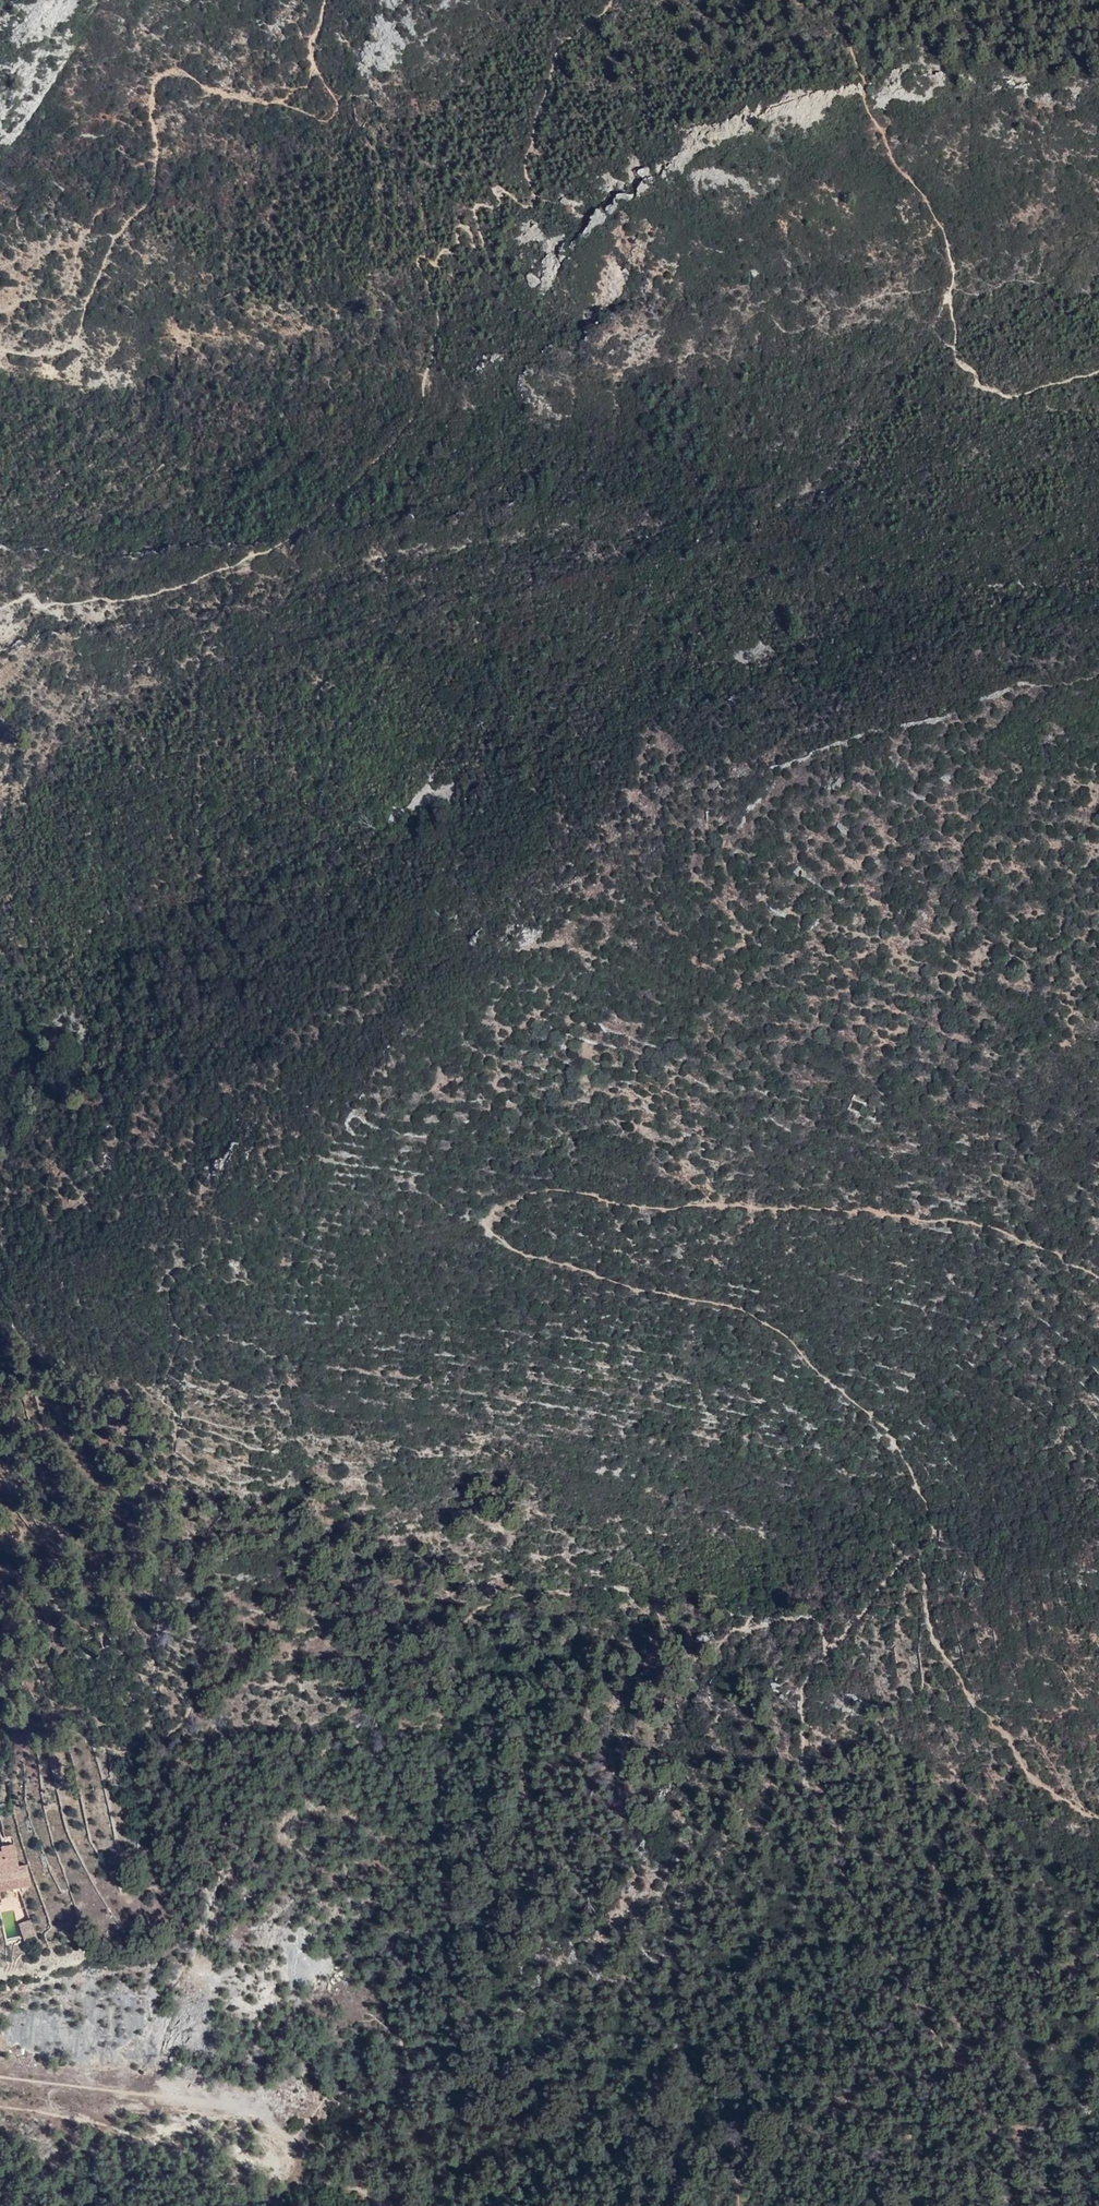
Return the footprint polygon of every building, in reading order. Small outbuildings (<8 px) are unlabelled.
[(647,167),(637,169),(638,177),(649,175),(647,167)] [(98,1635),(103,1649),(113,1645),(108,1631),(98,1635)] [(273,1779),(263,1782),(267,1791),(276,1787),(273,1779)] [(31,1888),(27,1866),(19,1867),(15,1845),(3,1847),(4,1852),(0,1852),(0,1893),(31,1888)] [(18,1924),(24,1940),(37,1935),(31,1919),(18,1924)]
